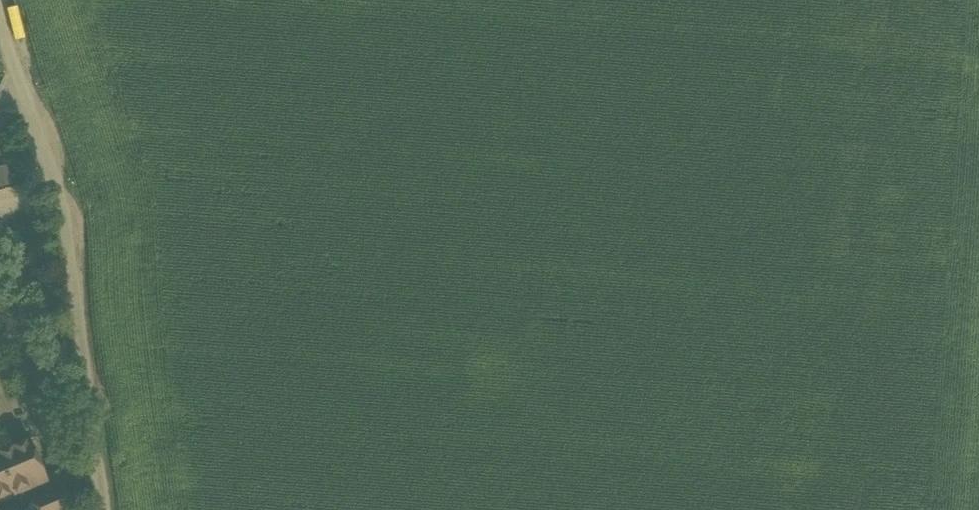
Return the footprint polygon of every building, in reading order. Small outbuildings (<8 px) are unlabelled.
[(0,169),(0,188),(12,185),(8,167),(0,169)] [(0,456),(0,502),(44,483),(27,444),(0,456)] [(34,509),(69,509),(65,488),(31,494),(34,509)]
